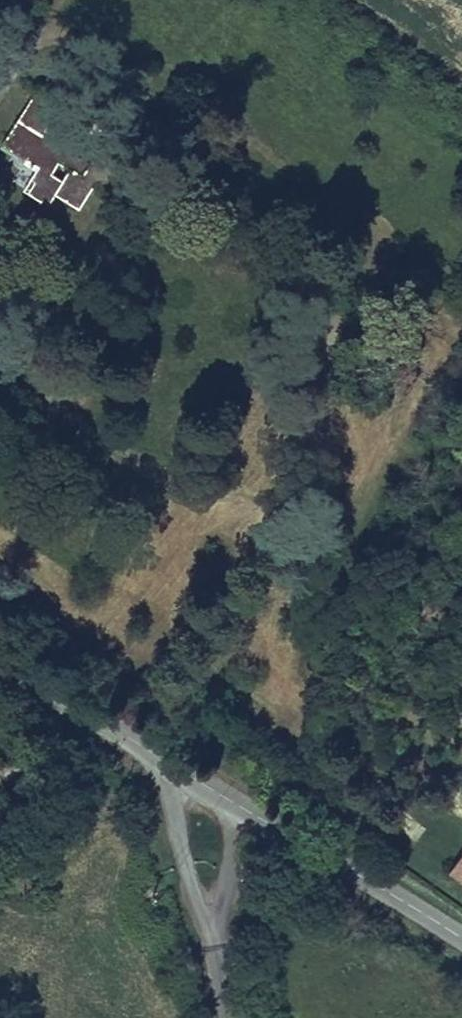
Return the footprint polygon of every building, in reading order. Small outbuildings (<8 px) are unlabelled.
[(72,107),(41,87),(22,120),(30,125),(16,148),(31,156),(30,161),(30,165),(38,170),(43,167),(44,167),(46,168),(61,163),(74,170),(59,192),(76,203),(91,180),(99,184),(109,190),(131,157),(125,153),(132,139),(116,128),(101,150),(95,146),(77,135),(84,124),(67,114),(72,107)] [(30,125),(22,120),(8,140),(8,143),(16,148),(30,125)] [(139,143),(132,139),(125,153),(131,157),(139,143)] [(44,167),(38,170),(28,188),(50,202),(54,200),(59,192),(74,170),(61,163),(46,168),(44,167)] [(99,184),(91,180),(76,203),(84,208),(99,184)]
